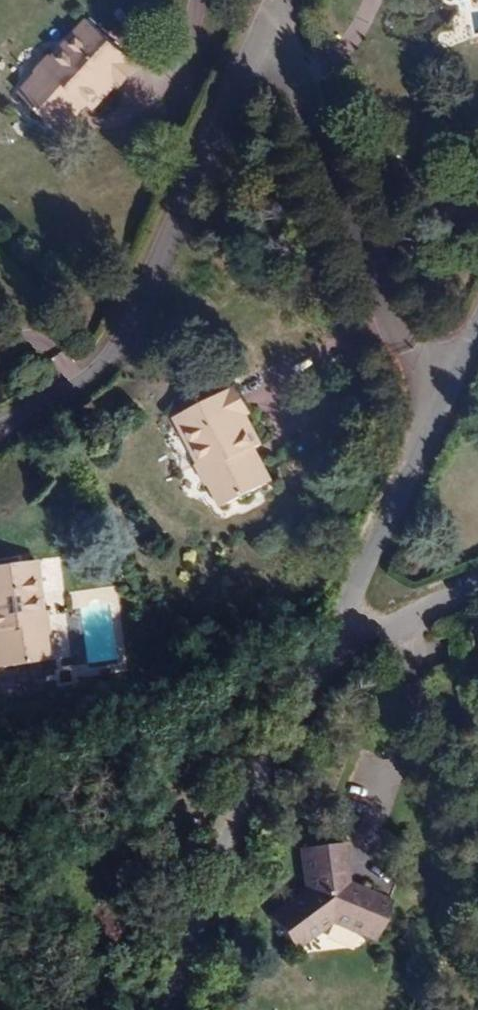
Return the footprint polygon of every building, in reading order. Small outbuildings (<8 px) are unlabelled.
[(84,77),(91,82),(101,89),(122,60),(124,62),(140,38),(80,0),(54,42),(51,40),(38,60),(45,64),(31,86),(71,112),(85,90),(78,86),(84,77)] [(85,90),(91,82),(84,77),(78,86),(85,90)] [(93,95),(85,90),(71,112),(78,116),(93,95)] [(288,464),(273,440),(266,444),(261,435),(268,431),(278,425),(260,397),(264,395),(248,369),(190,403),(216,444),(212,446),(226,468),(233,464),(248,488),(288,464)] [(266,444),(273,440),(268,431),(261,435),(266,444)] [(8,666),(54,661),(52,636),(60,635),(57,608),(54,608),(49,563),(0,567),(0,630),(4,629),(13,628),(14,638),(5,639),(8,666)] [(4,629),(5,639),(14,638),(13,628),(4,629)] [(312,934),(328,923),(326,920),(352,905),(379,918),(377,922),(394,930),(414,891),(386,877),(384,881),(361,870),(359,830),(326,832),(328,872),(289,896),(312,934)] [(370,830),(359,830),(361,870),(384,881),(386,877),(372,870),(370,830)] [(326,920),(328,923),(352,909),(377,922),(379,918),(352,905),(326,920)]
